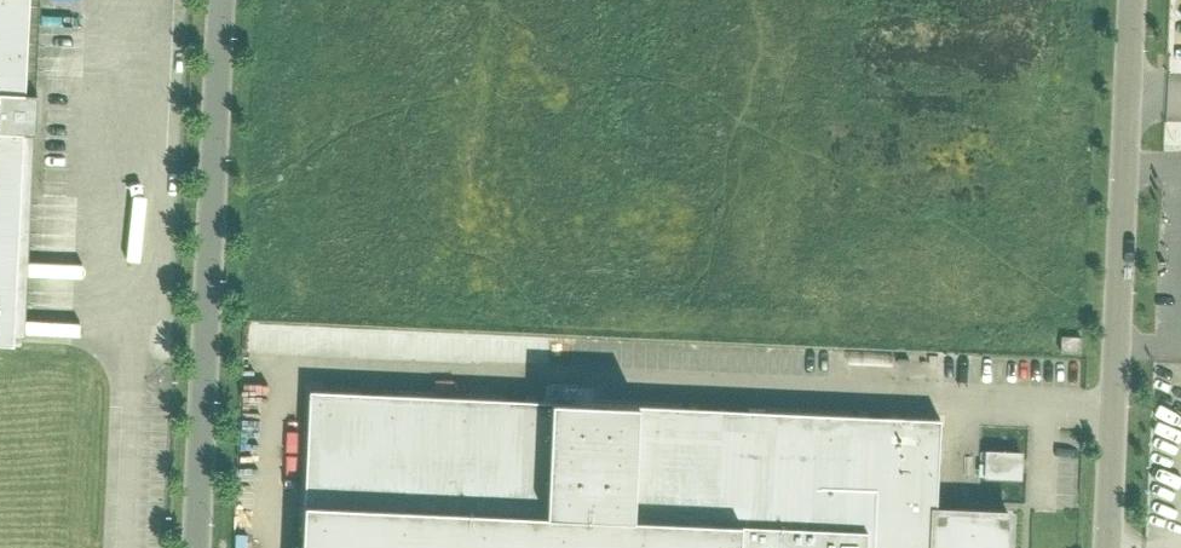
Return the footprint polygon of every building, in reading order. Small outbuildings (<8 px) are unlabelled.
[(13,343),(22,131),(35,132),(36,92),(24,91),(28,0),(0,0),(0,342),(13,343)] [(1061,336),(1060,352),(1079,353),(1080,337),(1061,336)] [(302,547),(1007,547),(1008,515),(936,512),(940,419),(309,390),(302,547)] [(985,477),(1019,478),(1020,453),(986,452),(985,477)]
